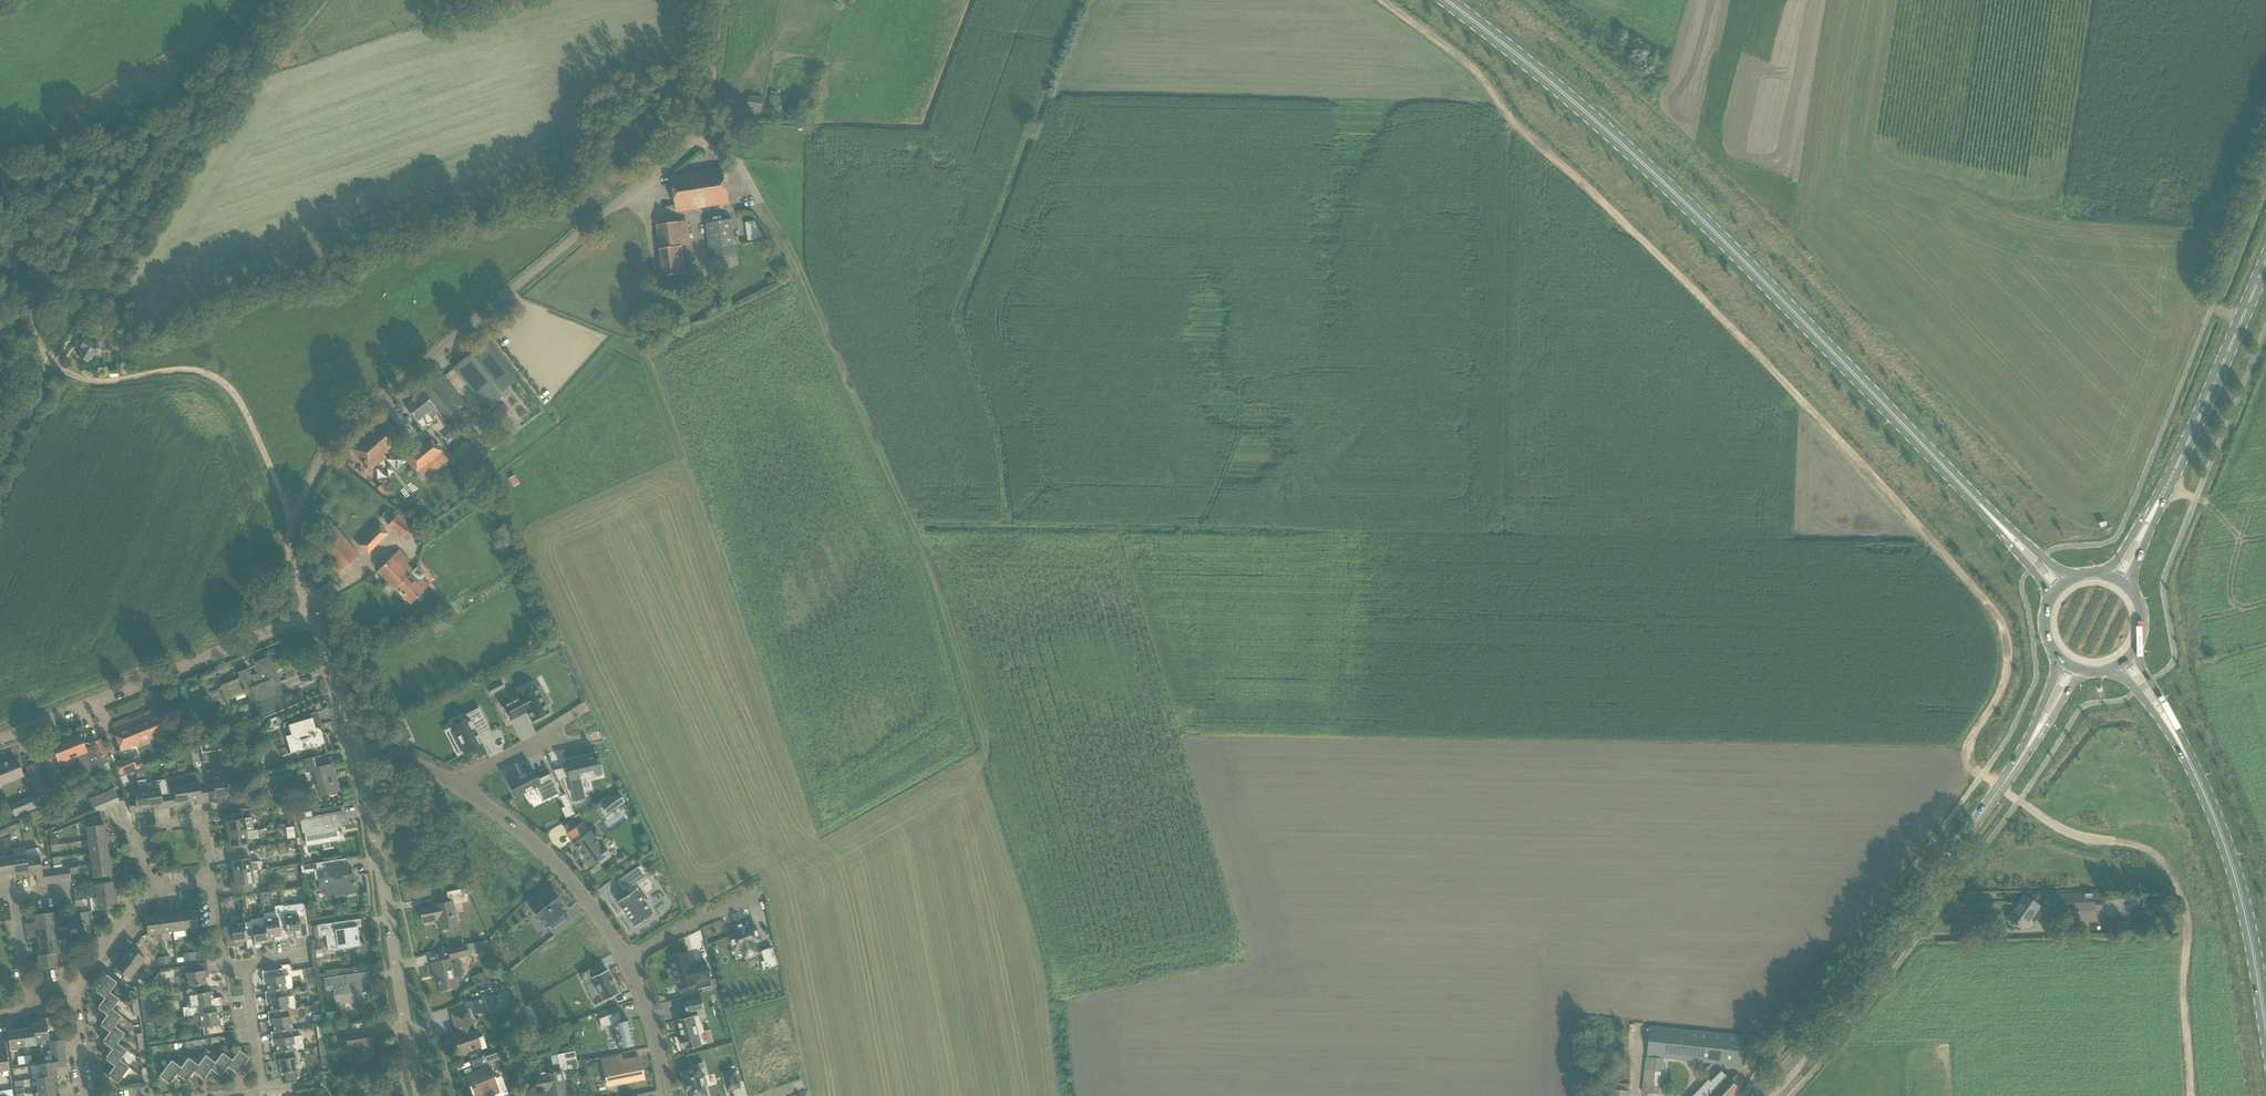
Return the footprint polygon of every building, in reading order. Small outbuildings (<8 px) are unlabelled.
[(770,96),(769,109),(777,110),(778,97),(770,96)] [(763,98),(749,97),(748,103),(762,105),(763,98)] [(671,176),(676,212),(729,204),(723,167),(671,176)] [(731,219),(704,223),(709,249),(735,245),(731,219)] [(686,273),(680,233),(678,222),(657,225),(664,276),(668,275),(670,283),(687,281),(686,273)] [(707,307),(716,311),(720,300),(711,296),(707,307)] [(94,320),(102,325),(107,317),(99,312),(94,320)] [(599,324),(603,318),(597,314),(592,319),(599,324)] [(120,336),(105,340),(108,355),(117,353),(116,349),(123,347),(120,336)] [(79,356),(88,361),(89,359),(91,360),(99,346),(85,338),(79,350),(81,351),(79,356)] [(453,368),(460,376),(483,406),(516,379),(486,341),(453,368)] [(423,428),(431,421),(432,420),(430,417),(436,412),(441,419),(463,402),(443,376),(422,392),(404,405),(423,428)] [(502,404),(482,421),(490,431),(511,415),(502,404)] [(381,452),(391,444),(396,440),(382,424),(353,450),(371,469),(385,457),(381,452)] [(406,458),(413,466),(424,480),(448,460),(431,438),(406,458)] [(388,491),(381,484),(377,488),(384,495),(388,491)] [(417,529),(411,524),(397,513),(388,525),(407,541),(417,529)] [(355,542),(363,550),(367,554),(387,533),(375,522),(355,542)] [(313,544),(337,573),(359,555),(335,526),(313,544)] [(397,551),(385,563),(377,571),(410,604),(428,586),(413,571),(406,564),(408,562),(397,551)] [(239,678),(219,686),(225,702),(244,694),(246,697),(252,694),(256,702),(258,701),(265,717),(288,707),(278,683),(280,682),(276,671),(278,670),(275,663),(273,664),(270,656),(253,663),(257,674),(250,677),(247,669),(236,673),(239,678)] [(501,682),(487,689),(490,695),(504,688),(501,682)] [(519,697),(502,706),(510,720),(526,712),(531,721),(548,713),(545,706),(550,703),(545,694),(540,697),(536,688),(535,686),(518,695),(519,697)] [(167,695),(165,688),(158,690),(161,697),(167,695)] [(467,720),(452,728),(453,731),(453,732),(454,734),(455,734),(457,737),(452,740),(456,747),(461,745),(465,753),(481,744),(476,734),(488,728),(488,729),(489,729),(478,708),(465,715),(467,720)] [(113,733),(117,743),(121,751),(164,734),(154,709),(144,713),(146,719),(132,725),(129,717),(112,724),(115,732),(113,733)] [(287,738),(291,754),(325,744),(321,731),(320,730),(320,729),(319,729),(318,729),(317,728),(316,728),(315,728),(322,726),(317,712),(287,721),(291,737),(287,738)] [(265,731),(265,732),(279,728),(275,718),(269,720),(270,725),(265,731)] [(403,721),(394,725),(401,741),(410,737),(403,721)] [(97,760),(91,746),(85,748),(79,734),(51,745),(58,764),(76,757),(84,775),(93,771),(95,777),(105,773),(101,764),(109,761),(107,756),(97,760)] [(222,750),(221,745),(220,736),(200,744),(201,754),(222,751),(222,750)] [(100,739),(90,743),(91,746),(97,760),(107,756),(100,739)] [(569,777),(561,780),(574,806),(586,800),(576,781),(593,777),(592,775),(594,775),(592,770),(599,768),(597,762),(599,761),(598,758),(596,758),(595,753),(583,756),(584,760),(566,764),(569,777)] [(319,755),(309,757),(304,758),(307,771),(314,769),(320,796),(339,791),(332,764),(321,766),(319,755)] [(22,776),(20,770),(16,759),(15,760),(7,763),(6,762),(4,763),(4,764),(0,766),(0,785),(22,776)] [(124,766),(121,759),(114,762),(119,776),(137,769),(134,761),(124,766)] [(34,764),(26,767),(36,791),(44,788),(34,764)] [(144,776),(143,769),(136,770),(137,778),(144,776)] [(538,780),(533,770),(524,774),(524,773),(517,777),(518,777),(507,782),(514,798),(525,792),(525,793),(532,790),(532,789),(534,788),(535,787),(542,800),(549,797),(549,798),(560,793),(550,774),(538,780)] [(184,774),(184,775),(185,775),(189,802),(195,801),(196,804),(208,802),(205,782),(203,783),(202,777),(196,772),(184,774)] [(164,778),(166,787),(169,808),(182,806),(182,803),(189,802),(185,775),(184,775),(164,778)] [(212,781),(205,782),(208,802),(221,800),(221,797),(228,796),(226,778),(212,780),(212,781)] [(135,798),(128,799),(130,813),(143,812),(142,808),(149,807),(145,783),(145,780),(136,781),(138,790),(133,791),(135,798)] [(159,781),(145,783),(149,807),(156,806),(157,810),(169,808),(166,787),(160,788),(159,781)] [(114,786),(89,796),(92,806),(118,796),(114,786)] [(618,793),(601,805),(606,813),(617,806),(618,806),(624,802),(618,793)] [(39,794),(31,797),(35,808),(44,805),(39,794)] [(565,806),(569,804),(565,794),(560,796),(565,806)] [(227,827),(228,834),(253,830),(251,818),(242,819),(241,812),(222,815),(223,828),(227,827)] [(343,812),(299,820),(301,833),(303,833),(305,846),(321,843),(320,838),(329,836),(330,842),(343,839),(340,827),(336,828),(335,822),(344,820),(343,812)] [(20,822),(7,827),(10,833),(21,828),(20,822)] [(586,828),(582,823),(567,833),(573,842),(571,843),(577,852),(578,851),(589,866),(596,861),(598,864),(610,856),(601,844),(598,846),(595,841),(600,838),(594,830),(590,833),(588,831),(585,833),(583,830),(586,828)] [(104,824),(86,827),(88,840),(109,837),(108,831),(105,832),(104,824)] [(294,836),(292,824),(286,825),(288,837),(294,836)] [(7,827),(0,830),(0,837),(10,833),(7,827)] [(225,842),(227,853),(240,852),(248,851),(247,844),(247,840),(258,839),(257,830),(253,830),(228,834),(229,841),(225,842)] [(109,837),(88,840),(89,852),(107,850),(106,843),(109,843),(109,837)] [(58,838),(50,839),(51,851),(59,850),(58,838)] [(11,849),(12,855),(15,874),(22,873),(23,876),(29,875),(26,857),(26,853),(25,853),(25,849),(24,847),(11,849)] [(38,847),(25,849),(25,853),(26,853),(26,857),(29,875),(36,874),(37,885),(50,883),(48,869),(41,870),(38,847)] [(107,850),(89,852),(91,865),(112,862),(111,856),(108,857),(107,850)] [(240,852),(227,853),(229,867),(232,866),(233,873),(251,871),(260,870),(259,861),(250,862),(249,858),(241,859),(240,852)] [(45,867),(53,866),(52,854),(44,855),(45,867)] [(0,857),(0,866),(3,887),(10,886),(8,875),(15,874),(12,855),(0,857)] [(314,880),(317,880),(318,889),(323,889),(324,897),(334,895),(333,892),(342,891),(343,894),(355,892),(353,880),(349,881),(348,875),(347,875),(346,868),(344,859),(300,866),(301,873),(313,871),(314,880)] [(112,862),(91,865),(93,878),(111,875),(110,868),(113,867),(112,862)] [(69,866),(62,867),(64,881),(71,880),(69,866)] [(636,882),(645,875),(639,866),(616,881),(623,891),(625,889),(629,894),(617,902),(634,927),(652,914),(644,902),(648,899),(636,882)] [(62,867),(55,868),(57,882),(64,881),(62,867)] [(55,868),(48,869),(50,883),(57,882),(55,868)] [(251,871),(233,873),(234,880),(231,881),(233,894),(252,891),(251,884),(253,883),(251,871)] [(94,884),(96,897),(117,894),(116,889),(113,889),(112,882),(94,884)] [(440,930),(451,928),(457,927),(452,905),(467,902),(463,888),(457,890),(446,892),(448,901),(418,908),(422,923),(438,920),(440,930)] [(539,918),(546,927),(546,926),(552,933),(567,921),(562,914),(565,911),(559,903),(560,901),(553,892),(546,898),(544,895),(536,901),(538,904),(531,909),(538,919),(539,918)] [(117,894),(96,897),(98,910),(116,908),(115,900),(117,900),(117,894)] [(2046,913),(2094,912),(2094,894),(2067,894),(2046,895),(2046,913)] [(2008,919),(2009,920),(2008,921),(2008,922),(2008,924),(2011,926),(2012,926),(2013,925),(2014,925),(2015,924),(2017,925),(2016,926),(2018,927),(2018,926),(2022,929),(2029,920),(2033,923),(2043,909),(2025,896),(2008,919)] [(283,905),(282,905),(287,935),(294,934),(294,937),(308,935),(307,925),(304,903),(283,906),(283,905)] [(262,913),(263,917),(266,938),(267,938),(274,937),(274,941),(288,938),(287,935),(282,905),(273,906),(274,912),(262,913)] [(188,908),(182,909),(185,930),(198,928),(196,910),(188,911),(188,908)] [(177,912),(170,913),(173,931),(185,930),(182,909),(177,909),(177,912)] [(163,911),(157,912),(160,933),(173,931),(170,913),(163,914),(163,911)] [(36,922),(25,924),(26,930),(55,926),(53,912),(35,915),(36,922)] [(145,917),(146,923),(147,935),(160,933),(157,912),(152,913),(152,916),(145,917)] [(90,921),(89,913),(80,915),(81,922),(90,921)] [(249,922),(244,923),(247,941),(246,941),(247,949),(261,947),(260,943),(268,942),(267,938),(266,938),(263,917),(249,919),(249,922)] [(359,946),(357,934),(352,935),(351,928),(361,927),(360,919),(316,925),(316,926),(313,926),(314,937),(325,936),(328,950),(338,949),(337,944),(345,943),(346,948),(359,946)] [(748,921),(734,926),(736,932),(731,934),(736,948),(741,946),(745,957),(759,952),(755,941),(761,939),(756,925),(750,927),(748,921)] [(230,926),(223,927),(226,947),(240,945),(239,942),(246,941),(247,941),(244,923),(230,925),(230,926)] [(55,926),(26,930),(27,937),(38,936),(39,942),(57,940),(55,926)] [(102,936),(101,926),(94,927),(96,937),(102,936)] [(37,950),(37,956),(64,952),(63,939),(57,940),(39,942),(40,950),(37,950)] [(469,955),(466,944),(448,949),(450,959),(431,964),(434,974),(436,973),(438,981),(437,981),(438,983),(440,989),(439,989),(439,990),(457,986),(456,977),(463,976),(460,958),(459,957),(469,955)] [(123,952),(120,956),(136,969),(144,958),(130,948),(126,954),(123,952)] [(778,965),(772,948),(761,952),(765,961),(769,959),(773,967),(778,965)] [(669,956),(673,969),(668,970),(670,980),(675,978),(678,989),(697,984),(696,982),(710,978),(706,962),(692,966),(688,951),(669,956)] [(38,963),(27,965),(28,971),(58,967),(56,954),(65,952),(64,952),(37,956),(38,963)] [(181,954),(176,955),(177,963),(190,961),(189,953),(181,954)] [(136,969),(120,956),(117,961),(119,963),(114,969),(129,979),(136,969)] [(187,987),(195,986),(206,984),(204,977),(208,977),(206,963),(185,966),(186,973),(185,973),(187,987)] [(597,965),(580,975),(585,986),(593,982),(602,1000),(594,1004),(594,1005),(618,993),(607,971),(607,970),(601,972),(597,965)] [(267,985),(268,991),(284,989),(286,989),(284,976),(283,976),(282,968),(261,971),(263,985),(267,985)] [(309,972),(304,973),(306,985),(317,984),(315,968),(309,969),(309,972)] [(144,969),(141,973),(147,978),(150,973),(144,969)] [(488,981),(486,972),(471,975),(473,984),(488,981)] [(147,978),(141,973),(138,978),(144,982),(147,978)] [(354,1002),(355,1001),(366,1000),(365,988),(360,988),(359,982),(369,980),(368,973),(357,974),(324,979),(326,990),(333,989),(335,1005),(345,1003),(345,999),(353,997),(354,1002)] [(94,991),(104,998),(108,992),(107,992),(115,981),(106,975),(94,991)] [(284,989),(268,991),(264,992),(266,1006),(270,1005),(271,1012),(287,1009),(288,1009),(286,996),(285,997),(284,989)] [(184,996),(185,1007),(181,1008),(183,1017),(191,1015),(199,1014),(217,1012),(218,1012),(218,1011),(222,1011),(220,998),(212,999),(211,991),(194,994),(194,990),(184,992),(185,996),(184,996)] [(108,992),(104,998),(97,1008),(107,1015),(111,1009),(110,1009),(118,999),(108,992)] [(154,1021),(150,996),(140,998),(143,1022),(154,1021)] [(473,1006),(475,1014),(489,1010),(485,997),(466,1003),(468,1008),(473,1006)] [(704,1008),(702,998),(684,1002),(687,1013),(704,1008)] [(111,1009),(107,1015),(99,1025),(109,1032),(113,1026),(120,1016),(111,1009)] [(287,1009),(271,1012),(267,1012),(269,1026),(273,1025),(274,1032),(291,1030),(289,1016),(288,1017),(287,1009)] [(467,1009),(462,1011),(451,1014),(454,1023),(455,1023),(458,1034),(453,1036),(459,1054),(480,1047),(467,1009)] [(51,1010),(44,1011),(46,1025),(53,1024),(51,1010)] [(40,1023),(33,1024),(35,1042),(48,1040),(46,1025),(44,1011),(38,1012),(40,1023)] [(327,1027),(338,1025),(336,1011),(325,1013),(327,1027)] [(199,1014),(191,1015),(192,1023),(200,1022),(200,1028),(202,1028),(203,1035),(224,1032),(222,1018),(218,1019),(217,1012),(199,1014)] [(633,1045),(628,1021),(621,1023),(618,1012),(599,1019),(600,1028),(613,1024),(618,1048),(633,1045)] [(699,1016),(694,1017),(694,1016),(678,1020),(682,1037),(680,1037),(683,1049),(686,1048),(686,1050),(702,1046),(699,1034),(703,1033),(699,1016)] [(11,1019),(5,1020),(9,1049),(23,1047),(20,1029),(13,1030),(11,1019)] [(347,1039),(338,1041),(340,1051),(348,1050),(349,1062),(374,1058),(372,1038),(377,1037),(374,1020),(346,1024),(347,1031),(352,1030),(353,1040),(347,1041),(347,1039)] [(529,1025),(533,1032),(541,1028),(537,1021),(529,1025)] [(27,1028),(20,1029),(23,1047),(36,1045),(35,1042),(33,1024),(27,1025),(27,1028)] [(1665,1057),(1730,1065),(1741,1066),(1744,1034),(1742,1034),(1742,1036),(1651,1025),(1643,1093),(1661,1095),(1665,1057)] [(113,1026),(109,1032),(102,1042),(112,1049),(116,1044),(115,1043),(122,1033),(113,1026)] [(291,1030),(274,1032),(270,1032),(272,1046),(276,1046),(277,1052),(292,1050),(293,1050),(294,1050),(292,1037),(291,1037),(290,1030),(291,1030)] [(502,1034),(506,1046),(513,1043),(509,1032),(502,1034)] [(324,1038),(317,1038),(318,1047),(325,1046),(324,1038)] [(63,1040),(49,1042),(50,1049),(64,1047),(63,1040)] [(0,1053),(0,1071),(9,1070),(5,1041),(0,1042),(0,1051),(0,1053)] [(116,1044),(112,1049),(104,1059),(114,1066),(119,1060),(125,1051),(116,1044)] [(737,1060),(733,1044),(725,1046),(729,1062),(737,1060)] [(325,1046),(318,1047),(320,1055),(327,1054),(325,1046)] [(64,1047),(50,1049),(51,1055),(65,1053),(64,1047)] [(204,1056),(206,1058),(210,1052),(205,1049),(201,1054),(204,1056)] [(481,1056),(478,1058),(471,1060),(475,1072),(477,1071),(479,1074),(467,1079),(474,1095),(488,1095),(494,1094),(495,1095),(500,1095),(507,1093),(502,1081),(496,1084),(488,1064),(504,1057),(501,1049),(481,1056)] [(232,1061),(227,1067),(237,1074),(249,1058),(239,1050),(231,1061),(232,1061)] [(292,1050),(277,1052),(273,1053),(275,1067),(279,1066),(280,1073),(297,1071),(296,1057),(294,1057),(293,1050),(292,1050)] [(582,1066),(581,1060),(576,1061),(574,1051),(556,1055),(558,1063),(561,1062),(564,1071),(577,1068),(582,1066)] [(65,1053),(51,1055),(52,1062),(65,1060),(65,1053)] [(214,1064),(210,1069),(220,1076),(227,1067),(232,1061),(231,1061),(221,1053),(213,1063),(214,1064)] [(601,1059),(607,1086),(643,1078),(639,1058),(622,1061),(621,1055),(601,1059)] [(197,1066),(193,1072),(203,1079),(210,1069),(214,1064),(213,1063),(206,1058),(204,1056),(197,1066)] [(180,1068),(176,1074),(186,1081),(193,1072),(197,1066),(187,1058),(180,1068)] [(37,1065),(39,1078),(57,1076),(56,1068),(66,1067),(65,1060),(52,1062),(52,1063),(37,1065)] [(119,1060),(114,1066),(107,1076),(117,1083),(129,1067),(119,1060)] [(170,1061),(165,1067),(158,1076),(169,1084),(176,1074),(180,1068),(170,1061)] [(682,1073),(684,1082),(682,1083),(685,1092),(687,1091),(688,1095),(705,1095),(708,1095),(706,1086),(708,1085),(705,1076),(703,1077),(701,1069),(705,1068),(703,1063),(690,1066),(691,1070),(682,1073)] [(736,1071),(723,1074),(727,1091),(741,1088),(736,1071)] [(1740,1090),(1739,1089),(1745,1083),(1736,1075),(1730,1080),(1721,1071),(1710,1083),(1708,1080),(1693,1095),(1734,1095),(1740,1090)] [(561,1073),(547,1076),(546,1074),(540,1075),(541,1078),(534,1079),(537,1092),(545,1091),(548,1090),(549,1095),(566,1095),(562,1080),(561,1073)] [(35,1079),(36,1084),(37,1092),(55,1089),(54,1081),(57,1081),(57,1076),(39,1078),(35,1079)] [(1611,1089),(1628,1091),(1629,1084),(1612,1083),(1611,1089)]
